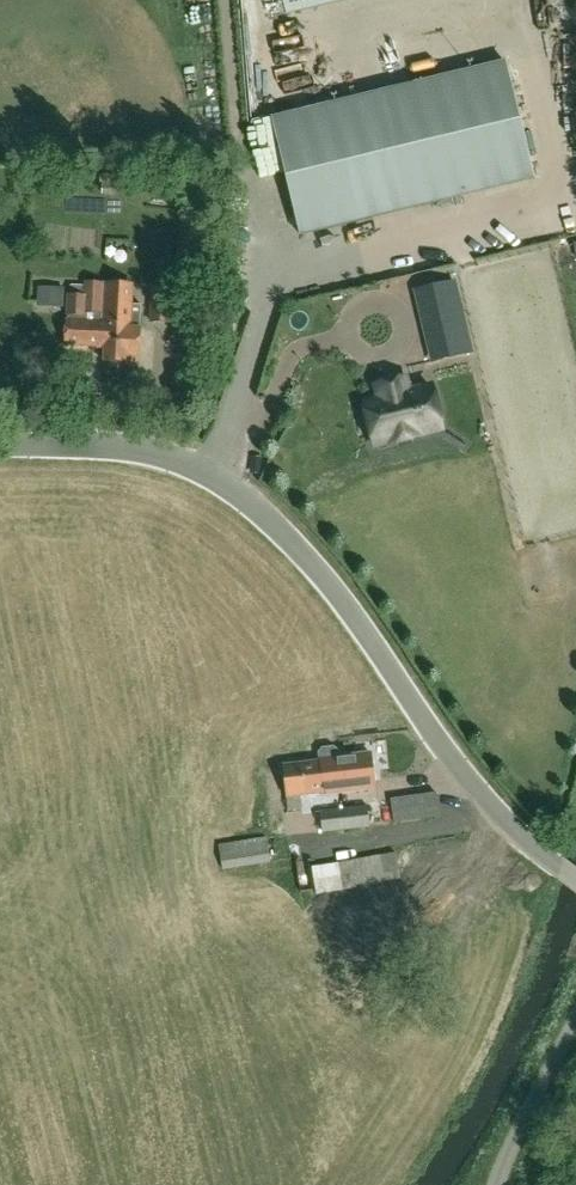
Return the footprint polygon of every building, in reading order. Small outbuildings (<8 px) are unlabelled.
[(286,13),(340,0),(283,0),(286,13)] [(505,62),(271,118),(299,236),(534,180),(505,62)] [(223,194),(237,196),(239,175),(225,174),(223,194)] [(122,183),(102,183),(102,194),(122,194),(122,183)] [(138,364),(140,316),(140,304),(133,304),(134,284),(105,283),(103,323),(98,322),(99,314),(103,315),(104,289),(103,289),(103,280),(84,279),(83,285),(70,285),(69,294),(66,294),(65,316),(67,316),(65,347),(103,349),(102,362),(138,364)] [(451,283),(417,291),(420,305),(455,297),(451,283)] [(38,287),(37,306),(63,308),(64,289),(38,287)] [(150,287),(148,322),(171,324),(171,320),(181,320),(183,290),(174,290),(174,288),(150,287)] [(461,325),(427,333),(434,362),(468,354),(461,325)] [(380,401),(365,404),(374,444),(390,440),(391,443),(418,436),(417,433),(441,428),(432,388),(408,394),(404,379),(376,385),(380,401)] [(415,731),(403,715),(391,724),(402,740),(415,731)] [(320,792),(320,795),(375,790),(371,755),(339,758),(338,752),(333,748),(322,749),(318,755),(319,763),(283,767),(288,810),(302,809),(300,794),(320,792)] [(393,824),(439,817),(436,793),(390,799),(393,824)] [(367,805),(320,811),(323,833),(370,827),(367,805)] [(265,837),(218,845),(223,871),(270,862),(265,837)] [(306,873),(318,870),(334,953),(342,952),(335,914),(349,912),(343,879),(400,868),(394,838),(303,855),(306,873)]
